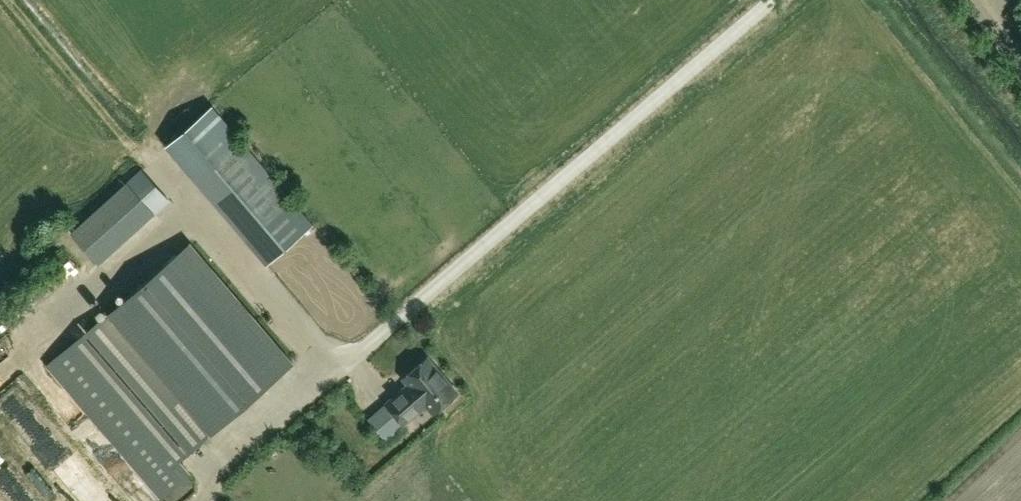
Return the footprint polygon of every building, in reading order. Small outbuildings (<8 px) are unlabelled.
[(292,199),(238,136),(211,105),(165,145),(245,238),(292,199)] [(147,201),(161,189),(135,158),(121,170),(147,201)] [(127,183),(71,233),(98,263),(154,213),(127,183)] [(293,363),(190,243),(48,366),(161,498),(190,473),(179,461),(293,363)] [(15,330),(4,322),(0,328),(0,337),(6,342),(15,330)] [(403,376),(409,383),(387,402),(405,423),(428,404),(434,411),(456,392),(426,357),(403,376)] [(22,490),(34,500),(37,500),(44,494),(30,481),(22,490)]
